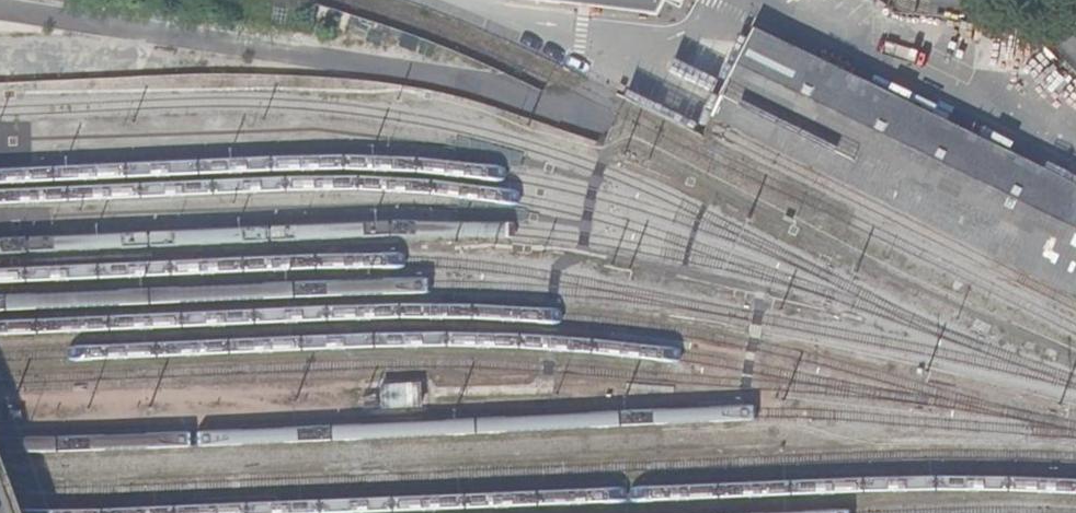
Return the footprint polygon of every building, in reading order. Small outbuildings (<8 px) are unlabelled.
[(658,17),(667,5),(680,15),(689,0),(524,0),(658,17)] [(869,200),(1075,303),(1075,197),(757,39),(740,72),(715,120),(783,152),(819,171),(869,200)] [(715,120),(740,72),(716,60),(691,107),(715,120)] [(714,123),(869,200),(819,171),(783,152),(715,120),(714,123)]
